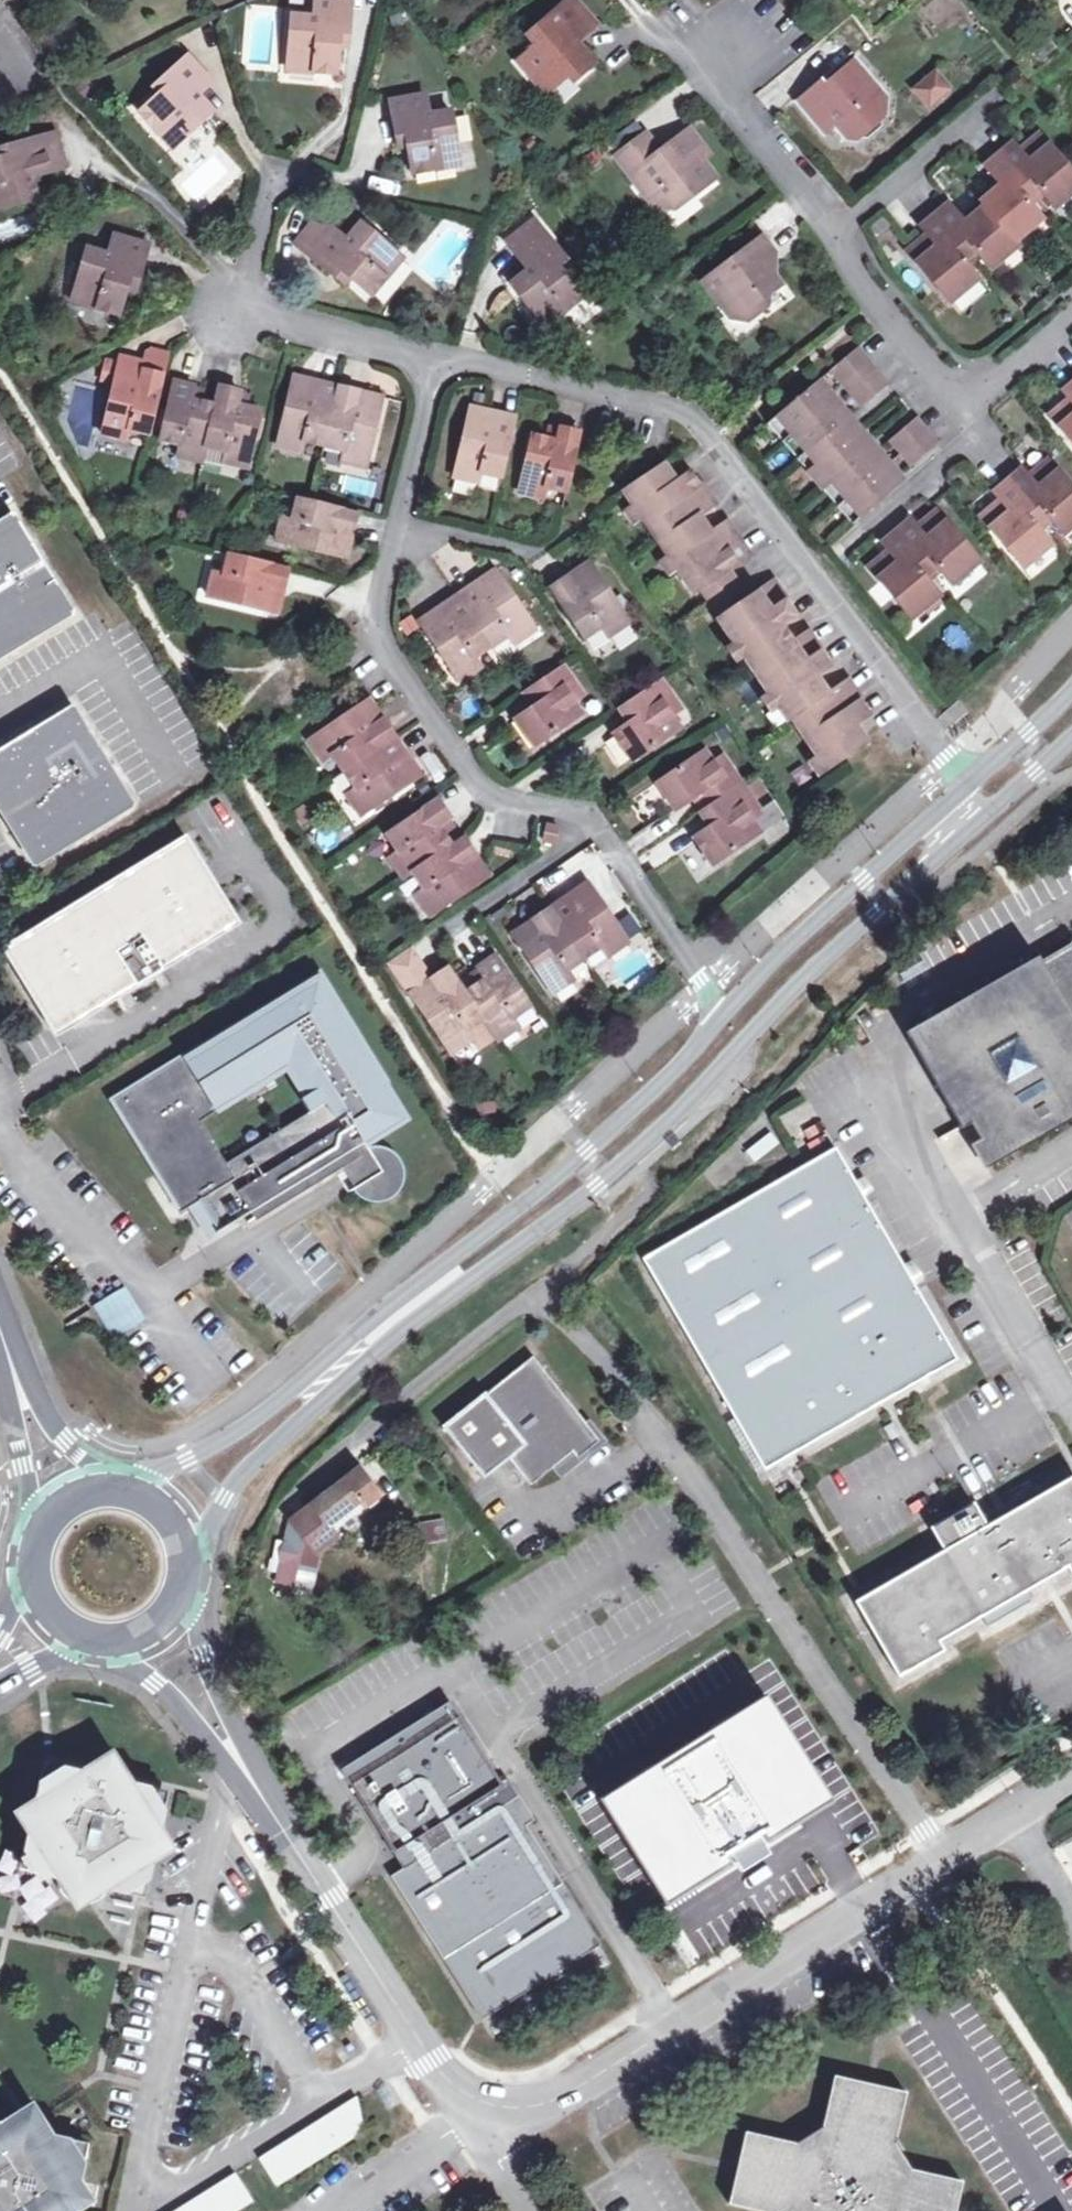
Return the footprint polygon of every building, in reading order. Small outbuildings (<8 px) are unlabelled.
[(291,67),(341,74),(345,33),(352,34),(354,3),(324,0),(320,0),(316,18),(297,16),(291,67)] [(516,66),(527,79),(537,81),(550,95),(567,80),(572,86),(592,68),(574,47),(595,29),(570,1),(526,39),(535,49),(516,66)] [(192,61),(171,84),(176,89),(146,119),(179,153),(219,115),(204,101),(217,88),(192,61)] [(797,104),(824,136),(834,127),(846,142),(855,141),(884,116),(885,98),(854,62),(824,88),(821,84),(797,104)] [(926,110),(952,87),(932,65),(907,88),(926,110)] [(545,99),(550,95),(537,81),(527,79),(545,99)] [(396,103),(401,134),(410,133),(417,177),(465,169),(457,115),(433,117),(429,98),(396,103)] [(616,161),(648,204),(659,196),(664,202),(673,213),(715,181),(702,163),(709,158),(690,133),(660,157),(645,138),(616,161)] [(965,263),(971,257),(977,252),(981,256),(993,270),(1020,247),(1017,242),(1044,219),(1032,205),(1029,201),(1035,195),(1041,190),(1045,195),(1056,208),(1071,195),(1071,170),(1041,134),(1026,146),(1033,154),(1028,158),(1012,140),(984,163),(1000,182),(980,199),(984,203),(964,220),(948,201),(920,225),(936,244),(931,248),(924,240),(909,253),(952,304),(953,304),(980,281),(969,267),(965,263)] [(40,200),(36,181),(68,171),(60,138),(14,150),(16,158),(0,162),(0,211),(40,200)] [(1041,190),(1035,195),(1039,200),(1045,195),(1041,190)] [(1039,200),(1035,195),(1029,201),(1032,205),(1039,200)] [(664,202),(659,196),(648,204),(653,210),(664,202)] [(321,223),(299,250),(334,279),(339,273),(376,300),(406,262),(364,229),(350,245),(321,223)] [(541,225),(515,246),(533,270),(516,285),(552,329),(588,297),(562,264),(569,259),(541,225)] [(92,252),(74,305),(120,319),(132,280),(140,282),(150,251),(119,240),(112,259),(92,252)] [(782,289),(766,267),(776,258),(763,240),(704,285),(733,323),(749,325),(762,315),(763,303),(782,289)] [(977,252),(971,257),(975,262),(981,256),(977,252)] [(971,257),(965,263),(969,267),(975,262),(971,257)] [(846,385),(871,363),(859,349),(833,370),(846,385)] [(145,371),(166,376),(171,355),(150,350),(145,371)] [(166,376),(145,371),(110,363),(108,365),(104,381),(115,383),(103,435),(130,441),(132,432),(152,436),(166,376)] [(879,373),(871,363),(846,385),(854,394),(879,373)] [(891,387),(879,373),(854,394),(853,395),(865,409),(891,387)] [(251,468),(266,398),(242,392),(245,380),(232,377),(224,375),(221,387),(217,405),(194,399),(197,387),(175,382),(162,441),(183,445),(181,457),(205,462),(208,448),(226,451),(224,462),(251,468)] [(294,377),(291,390),(315,396),(318,383),(294,377)] [(821,381),(769,424),(855,526),(907,482),(882,453),(852,419),(821,381)] [(315,396),(291,390),(278,447),(301,453),(305,441),(345,451),(342,463),(369,469),(381,413),(356,407),(359,393),(318,383),(315,396)] [(385,399),(359,393),(356,407),(381,413),(385,399)] [(1069,404),(1054,416),(1071,438),(1071,408),(1069,404)] [(471,409),(468,423),(492,429),(496,415),(471,409)] [(492,429),(468,423),(455,479),(481,485),(483,474),(502,477),(515,420),(496,415),(492,429)] [(942,447),(920,420),(894,442),(916,468),(942,447)] [(532,438),(519,494),(544,500),(546,488),(567,493),(580,435),(558,430),(555,443),(532,438)] [(1054,517),(1059,523),(1069,535),(1071,533),(1071,483),(1053,461),(1038,474),(1048,485),(1043,489),(1026,470),(999,494),(1015,513),(1010,517),(1000,506),(985,519),(1030,569),(1057,546),(1046,534),(1041,528),(1048,522),(1054,517)] [(625,490),(634,504),(639,501),(647,512),(642,516),(660,542),(658,544),(668,558),(674,553),(682,565),(676,569),(692,593),(698,589),(718,618),(713,622),(730,648),(736,644),(743,654),(738,658),(766,698),(771,695),(779,707),(774,710),(784,725),(788,722),(814,760),(819,757),(829,771),(845,760),(869,743),(857,726),(871,714),(848,681),(829,694),(815,675),(830,665),(806,632),(793,641),(781,623),(795,613),(773,581),(749,597),(727,569),(749,554),(726,522),(712,531),(700,515),(715,504),(691,470),(677,480),(665,463),(625,490)] [(639,501),(634,504),(629,508),(637,519),(642,516),(647,512),(639,501)] [(280,544),(334,556),(339,532),(353,535),(358,515),(312,504),(300,502),(295,522),(285,519),(280,544)] [(936,575),(942,570),(947,576),(958,588),(985,564),(941,513),(926,526),(936,537),(931,541),(915,522),(888,546),(904,565),(899,569),(889,558),(874,571),(918,622),(945,599),(935,587),(930,580),(936,575)] [(72,614),(12,515),(0,522),(0,658),(72,614)] [(1048,522),(1053,528),(1059,523),(1054,517),(1048,522)] [(1046,534),(1053,528),(1048,522),(1041,528),(1046,534)] [(348,559),(353,535),(339,532),(334,556),(348,559)] [(674,553),(668,558),(665,560),(673,572),(676,569),(682,565),(674,553)] [(212,599),(267,614),(273,589),(286,592),(291,572),(233,558),(227,578),(217,575),(212,599)] [(942,570),(936,575),(941,581),(947,576),(942,570)] [(552,589),(586,637),(603,626),(610,636),(631,621),(598,574),(578,587),(569,576),(552,589)] [(935,587),(941,581),(936,575),(930,580),(935,587)] [(485,599),(478,589),(443,613),(450,624),(431,637),(464,683),(484,669),(478,661),(512,637),(517,644),(538,630),(505,585),(485,599)] [(281,616),(286,592),(273,589),(267,614),(281,616)] [(736,644),(730,648),(727,650),(734,660),(738,658),(743,654),(736,644)] [(564,668),(536,687),(545,702),(534,709),(518,720),(539,747),(592,710),(564,668)] [(663,681),(634,701),(643,715),(631,724),(615,735),(634,762),(681,729),(672,717),(683,709),(663,681)] [(526,695),(534,709),(545,702),(536,687),(526,695)] [(771,695),(766,698),(762,701),(770,713),(774,710),(779,707),(771,695)] [(621,710),(631,724),(643,715),(634,701),(621,710)] [(377,731),(389,723),(376,703),(364,711),(377,731)] [(133,807),(72,708),(0,752),(0,812),(34,867),(133,807)] [(377,731),(364,711),(316,743),(330,764),(340,757),(363,792),(354,798),(367,819),(414,786),(402,767),(413,760),(389,723),(377,731)] [(725,820),(713,828),(698,839),(718,868),(763,836),(755,824),(766,817),(725,757),(716,764),(707,751),(660,784),(679,812),(694,802),(706,794),(725,820)] [(820,777),(829,771),(819,757),(814,760),(810,764),(820,777)] [(425,779),(413,760),(402,767),(414,786),(425,779)] [(706,794),(694,802),(713,828),(725,820),(706,794)] [(469,866),(480,859),(468,840),(457,848),(443,828),(454,821),(442,802),(392,836),(404,853),(395,859),(409,879),(418,874),(430,892),(421,898),(435,918),(482,887),(469,866)] [(554,828),(550,846),(561,848),(565,830),(554,828)] [(682,853),(680,846),(690,842),(687,834),(649,848),(654,863),(682,853)] [(8,948),(55,1025),(132,978),(137,985),(163,969),(158,962),(234,915),(187,838),(8,948)] [(691,874),(706,867),(697,849),(682,857),(691,874)] [(493,879),(480,859),(469,866),(482,887),(493,879)] [(592,885),(573,898),(581,910),(600,897),(592,885)] [(546,933),(524,948),(557,996),(578,981),(572,972),(607,949),(613,958),(633,945),(600,897),(581,910),(573,898),(538,922),(546,933)] [(158,962),(163,969),(239,923),(234,915),(158,962)] [(517,937),(524,948),(546,933),(538,922),(517,937)] [(959,1131),(967,1126),(977,1143),(969,1148),(983,1172),(1071,1121),(1071,944),(1038,964),(1036,960),(904,1035),(959,1131)] [(416,997),(424,1009),(445,995),(437,982),(416,952),(395,966),(416,997)] [(455,970),(437,982),(445,995),(424,1009),(456,1055),(475,1042),(477,1040),(484,1050),(501,1038),(504,1042),(521,1030),(516,1021),(534,1009),(501,959),(482,972),(490,983),(472,995),(455,970)] [(60,1032),(137,985),(132,978),(55,1025),(60,1032)] [(315,990),(377,1095),(382,1092),(317,982),(113,1102),(179,1213),(184,1211),(121,1105),(315,990)] [(244,1218),(248,1224),(342,1169),(354,1191),(357,1189),(393,1168),(392,1166),(389,1164),(386,1162),(383,1160),(379,1159),(376,1159),(372,1159),(370,1160),(367,1161),(360,1149),(377,1138),(358,1106),(377,1095),(315,990),(121,1105),(184,1211),(199,1201),(218,1234),(244,1218)] [(755,1158),(777,1144),(769,1132),(747,1146),(755,1158)] [(957,1361),(917,1293),(834,1152),(802,1171),(641,1264),(762,1474),(957,1361)] [(393,1168),(357,1189),(358,1191),(361,1194),(364,1196),(368,1198),(372,1199),(376,1200),(380,1199),(382,1198),(387,1196),(392,1191),(394,1188),(395,1184),(396,1180),(395,1176),(394,1172),(393,1168)] [(95,1306),(113,1337),(141,1320),(122,1290),(95,1306)] [(571,1454),(577,1462),(601,1442),(532,1356),(445,1426),(485,1476),(509,1457),(532,1485),(571,1454)] [(360,1503),(364,1508),(380,1496),(360,1468),(291,1520),(312,1548),(332,1533),(328,1527),(360,1503)] [(1071,1572),(1071,1477),(985,1529),(971,1504),(928,1531),(942,1554),(854,1606),(900,1684),(946,1656),(941,1646),(983,1622),(988,1630),(1031,1604),(1026,1595),(1070,1569),(1071,1572)] [(444,1539),(442,1518),(415,1520),(416,1541),(444,1539)] [(312,1548),(291,1520),(285,1560),(312,1564),(312,1548)] [(312,1564),(285,1560),(282,1582),(309,1586),(312,1564)] [(370,1780),(355,1789),(408,1874),(397,1881),(483,2016),(599,1943),(529,1833),(522,1822),(532,1816),(513,1786),(506,1790),(453,1707),(361,1765),(365,1773),(370,1780)] [(772,1816),(762,1801),(782,1789),(768,1765),(782,1757),(757,1717),(693,1757),(705,1776),(696,1781),(702,1790),(675,1807),(680,1816),(667,1824),(654,1801),(605,1831),(644,1896),(693,1865),(705,1868),(711,1854),(772,1816)] [(53,1766),(47,1764),(43,1783),(41,1793),(13,1810),(31,1837),(28,1854),(24,1872),(30,1873),(53,1878),(77,1913),(111,1890),(137,1895),(144,1897),(148,1879),(152,1865),(177,1848),(161,1824),(165,1808),(169,1791),(161,1789),(138,1784),(115,1748),(81,1772),(53,1766)] [(361,1765),(346,1775),(355,1789),(370,1780),(365,1773),(361,1765)] [(960,2179),(909,2167),(902,2157),(895,2143),(893,2139),(904,2090),(830,2073),(820,2121),(812,2126),(800,2134),(793,2139),(746,2128),(729,2200),(777,2210),(953,2210),(960,2179)] [(362,2122),(361,2114),(356,2096),(258,2158),(276,2186),(354,2137),(359,2131),(361,2126),(362,2122)] [(96,2201),(79,2172),(82,2157),(86,2140),(69,2136),(54,2132),(41,2110),(36,2100),(24,2107),(1,2119),(0,2119),(0,2210),(78,2210),(96,2201)] [(253,2200),(235,2172),(173,2210),(235,2210),(253,2200)]
